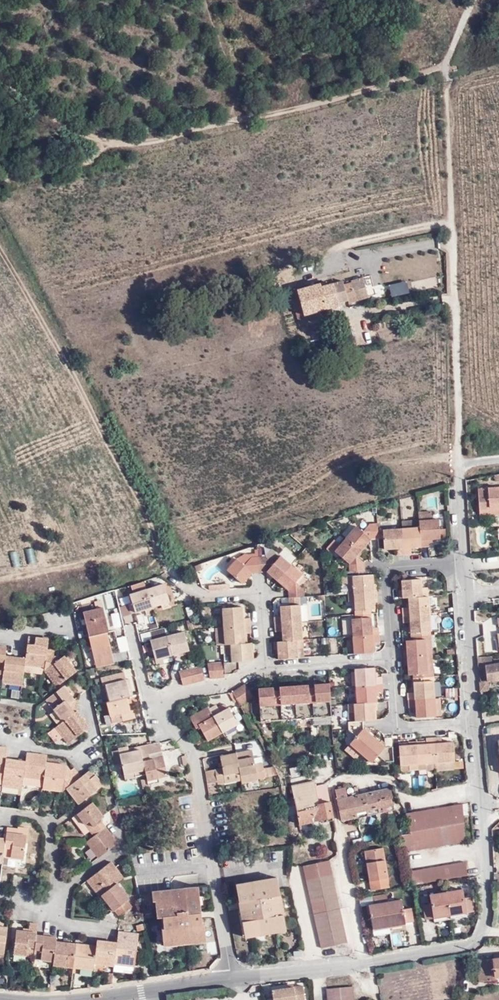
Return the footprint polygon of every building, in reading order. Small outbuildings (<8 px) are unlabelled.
[(321,283),(298,290),(305,317),(371,298),(364,276),(323,288),(321,283)] [(477,512),(490,511),(490,515),(490,517),(498,516),(498,488),(476,489),(477,512)] [(430,512),(417,513),(418,521),(420,547),(428,547),(428,544),(427,539),(433,539),(445,538),(444,529),(441,529),(438,530),(438,520),(430,520),(430,512)] [(418,521),(400,522),(401,530),(403,555),(410,555),(410,548),(420,547),(418,521)] [(355,527),(345,540),(360,553),(371,540),(378,539),(377,531),(377,525),(368,525),(361,533),(355,527)] [(403,555),(401,530),(383,531),(383,539),(384,550),(395,550),(395,556),(403,555)] [(334,552),(340,545),(334,540),(326,549),(332,554),(334,552)] [(360,553),(345,540),(340,545),(334,552),(349,564),(349,572),(351,572),(364,572),(364,564),(356,557),(360,553)] [(272,550),(266,558),(273,565),(280,557),(272,550)] [(259,574),(258,558),(251,558),(248,554),(237,561),(227,572),(242,586),(251,574),(259,574)] [(266,558),(258,558),(259,574),(267,573),(277,582),(290,566),(280,557),(273,565),(266,558)] [(301,576),(290,566),(277,582),(288,591),(289,599),(300,598),(304,598),(303,591),(295,583),(301,576)] [(347,592),(347,594),(376,593),(375,586),(373,585),(373,581),(372,576),(364,576),(352,577),(352,586),(347,587),(347,592)] [(342,587),(347,587),(352,586),(352,577),(342,578),(342,587)] [(408,598),(427,597),(426,589),(421,589),(421,580),(401,582),(402,591),(398,591),(399,599),(408,598)] [(160,606),(169,604),(164,586),(152,590),(150,585),(145,586),(144,584),(131,587),(133,595),(130,596),(132,604),(128,605),(131,614),(145,611),(147,616),(153,614),(152,608),(160,606)] [(376,593),(347,594),(348,603),(354,603),(354,611),(369,610),(374,610),(374,600),(376,600),(376,593)] [(428,614),(427,597),(408,598),(408,609),(401,609),(402,616),(428,614)] [(300,606),(300,598),(289,599),(289,606),(300,606)] [(101,599),(82,606),(83,610),(102,603),(101,599)] [(323,603),(313,604),(314,615),(324,614),(323,603)] [(282,617),(274,618),(275,625),(301,623),(300,606),(289,606),(281,607),(282,617)] [(113,663),(106,632),(108,631),(102,607),(83,612),(95,667),(113,663)] [(192,607),(186,608),(189,618),(195,616),(192,607)] [(222,610),(223,629),(248,627),(248,620),(242,620),(241,609),(222,610)] [(429,632),(428,614),(402,616),(402,624),(409,623),(410,633),(429,632)] [(352,638),(378,636),(378,629),(371,629),(370,619),(355,620),(351,620),(352,638)] [(301,623),(275,625),(276,633),(283,633),(284,643),(302,641),(301,623)] [(223,629),(216,630),(217,647),(225,646),(244,645),(243,635),(249,635),(248,627),(223,629)] [(164,628),(150,632),(152,640),(150,640),(156,665),(163,663),(162,659),(161,656),(171,654),(167,636),(164,628)] [(171,654),(172,657),(172,658),(180,656),(179,652),(188,650),(183,632),(167,636),(171,654)] [(353,655),(373,654),(372,644),(379,644),(378,636),(352,638),(353,655)] [(425,648),(430,648),(430,636),(410,637),(410,640),(424,639),(425,648)] [(28,637),(25,658),(25,664),(45,667),(47,650),(47,647),(42,647),(43,639),(28,637)] [(303,639),(304,654),(328,653),(327,637),(303,639)] [(403,658),(431,656),(430,648),(425,648),(424,639),(410,640),(405,641),(406,651),(403,651),(403,658)] [(303,650),(302,641),(284,643),(275,643),(275,651),(278,651),(279,660),(298,659),(297,650),(303,650)] [(244,645),(225,646),(225,655),(231,655),(231,663),(238,663),(251,662),(250,661),(250,652),(253,652),(252,644),(244,645)] [(47,650),(45,667),(44,671),(57,687),(76,672),(64,657),(61,659),(54,665),(52,663),(53,658),(54,651),(47,650)] [(432,673),(431,656),(403,658),(404,666),(407,666),(407,675),(412,675),(432,673)] [(5,659),(3,675),(2,682),(22,685),(24,669),(25,664),(25,658),(13,657),(12,660),(5,659)] [(477,659),(479,683),(488,682),(498,680),(498,664),(491,665),(491,661),(484,662),(484,658),(477,659)] [(238,663),(231,663),(224,664),(225,676),(232,675),(239,671),(238,663)] [(45,667),(25,664),(24,669),(42,672),(42,671),(44,671),(45,667)] [(216,664),(207,665),(210,679),(217,679),(216,664)] [(225,676),(224,664),(216,664),(217,679),(225,678),(225,676)] [(207,665),(206,665),(200,667),(204,682),(210,680),(210,679),(207,665)] [(193,669),(197,683),(204,682),(200,667),(193,669)] [(374,668),(354,670),(355,687),(382,685),(381,677),(375,678),(374,668)] [(186,671),(190,685),(197,683),(193,669),(186,671)] [(178,674),(182,687),(190,685),(186,671),(178,674)] [(121,714),(123,722),(135,718),(133,711),(130,711),(129,705),(128,700),(127,698),(130,697),(126,681),(124,674),(101,680),(103,687),(106,686),(110,702),(107,703),(110,717),(121,714)] [(434,699),(433,681),(413,683),(413,693),(407,694),(408,701),(434,699)] [(479,683),(480,691),(488,690),(488,682),(479,683)] [(239,689),(247,702),(253,698),(245,685),(239,689)] [(382,685),(355,687),(357,705),(376,704),(375,693),(382,692),(382,685)] [(74,700),(64,686),(46,700),(55,711),(63,722),(74,713),(69,707),(69,704),(74,700)] [(296,721),(331,718),(331,707),(329,686),(314,688),(314,689),(315,702),(309,702),(308,689),(308,688),(279,690),(279,691),(281,704),(274,705),(273,692),(273,691),(258,692),(261,723),(282,722),(296,721)] [(446,696),(458,695),(458,687),(446,688),(446,696)] [(232,693),(239,707),(247,702),(239,689),(232,693)] [(77,698),(74,700),(69,704),(69,707),(74,713),(77,711),(78,700),(77,698)] [(435,717),(434,699),(408,701),(408,709),(415,708),(415,718),(435,717)] [(354,714),(354,722),(363,722),(375,721),(374,711),(377,711),(376,704),(357,705),(356,705),(348,705),(349,714),(354,714)] [(237,725),(229,709),(227,710),(225,705),(218,709),(216,706),(209,710),(208,708),(190,718),(196,729),(199,727),(207,741),(237,725)] [(63,722),(55,711),(51,715),(59,725),(63,722)] [(77,711),(74,713),(63,722),(59,725),(53,730),(61,739),(66,745),(90,727),(77,711)] [(112,724),(123,722),(121,714),(110,717),(112,724)] [(350,745),(360,755),(374,739),(363,729),(363,722),(354,722),(348,723),(348,730),(356,738),(350,745)] [(53,730),(52,730),(48,734),(55,744),(61,739),(53,730)] [(418,764),(435,763),(433,738),(426,739),(426,742),(426,744),(416,745),(418,764)] [(435,763),(436,770),(453,770),(453,762),(454,762),(453,742),(441,743),(441,738),(433,738),(435,763)] [(385,763),(393,763),(392,748),(385,748),(374,739),(360,755),(371,764),(378,757),(385,763)] [(409,770),(418,770),(418,764),(416,745),(416,742),(408,743),(408,746),(405,746),(399,746),(400,773),(409,772),(409,770)] [(147,783),(158,780),(167,778),(163,759),(150,762),(149,756),(162,754),(160,745),(155,745),(140,748),(140,751),(129,754),(128,750),(128,749),(119,751),(113,753),(117,766),(122,765),(124,776),(134,774),(145,772),(147,780),(147,783)] [(205,772),(206,780),(217,778),(218,784),(225,783),(225,781),(224,777),(239,774),(240,776),(255,773),(257,779),(264,778),(263,769),(262,764),(254,765),(252,751),(220,757),(221,763),(222,767),(222,768),(205,772)] [(24,777),(44,780),(46,764),(46,756),(26,753),(25,762),(24,777)] [(22,789),(24,777),(25,762),(13,761),(13,763),(5,763),(3,778),(2,785),(2,787),(19,789),(22,789)] [(43,789),(63,791),(67,789),(81,778),(76,772),(73,774),(70,771),(67,766),(46,764),(44,780),(43,789)] [(265,768),(267,775),(275,773),(273,766),(265,768)] [(95,776),(91,770),(85,775),(89,780),(95,776)] [(224,777),(225,781),(240,778),(241,783),(257,781),(257,779),(255,773),(240,776),(239,774),(224,777)] [(67,789),(78,805),(102,787),(95,776),(89,780),(85,775),(81,778),(67,789)] [(319,804),(315,786),(314,781),(292,786),(300,824),(321,819),(332,816),(329,802),(319,804)] [(326,784),(315,786),(319,804),(329,802),(326,784)] [(336,790),(342,819),(394,808),(389,788),(347,797),(345,787),(336,790)] [(93,802),(72,818),(85,835),(90,831),(94,837),(106,828),(102,822),(101,818),(103,817),(93,802)] [(401,836),(404,852),(465,841),(462,804),(406,814),(409,832),(409,835),(401,836)] [(28,829),(18,828),(18,830),(7,829),(7,833),(27,836),(28,829)] [(87,842),(99,859),(118,844),(106,828),(94,837),(87,842)] [(24,860),(27,836),(7,833),(6,839),(4,858),(24,860)] [(371,891),(388,888),(382,847),(365,850),(371,891)] [(347,942),(329,860),(303,865),(321,948),(347,942)] [(408,872),(411,885),(467,875),(465,862),(408,872)] [(123,880),(123,879),(117,873),(115,875),(112,871),(115,869),(114,868),(110,864),(86,882),(98,898),(100,897),(116,885),(123,880)] [(241,908),(246,933),(263,930),(264,934),(270,933),(269,929),(286,926),(277,877),(237,885),(240,902),(246,901),(247,907),(241,908)] [(127,901),(116,885),(100,897),(112,913),(113,912),(118,918),(131,909),(126,902),(127,901)] [(152,902),(155,901),(158,901),(159,910),(156,910),(156,918),(163,918),(163,930),(161,930),(162,942),(165,942),(176,941),(176,945),(191,944),(191,940),(202,939),(204,939),(203,926),(201,926),(200,918),(192,919),(192,914),(200,914),(199,906),(196,906),(195,897),(198,897),(198,888),(151,893),(152,902)] [(446,892),(449,915),(474,910),(472,896),(463,898),(461,889),(446,892)] [(425,919),(449,915),(446,892),(430,895),(431,904),(424,905),(425,919)] [(368,905),(372,928),(388,925),(413,921),(411,907),(402,908),(401,900),(388,902),(386,894),(373,896),(374,904),(368,905)] [(37,924),(29,923),(27,932),(15,930),(13,954),(33,956),(36,935),(37,924)] [(388,925),(372,928),(374,935),(390,933),(388,925)] [(117,944),(114,965),(132,967),(134,968),(138,935),(118,933),(117,944)] [(33,956),(32,959),(53,962),(55,942),(56,938),(36,935),(33,956)] [(94,964),(114,967),(114,965),(117,944),(97,941),(96,947),(94,964)] [(53,962),(52,965),(72,968),(75,944),(55,942),(53,962)] [(75,944),(72,968),(93,971),(94,964),(96,947),(75,944)] [(494,954),(494,959),(477,961),(479,981),(495,980),(495,977),(498,976),(498,954),(494,954)] [(302,986),(271,990),(273,999),(304,999),(302,986)] [(352,986),(326,988),(327,999),(353,999),(352,986)]
